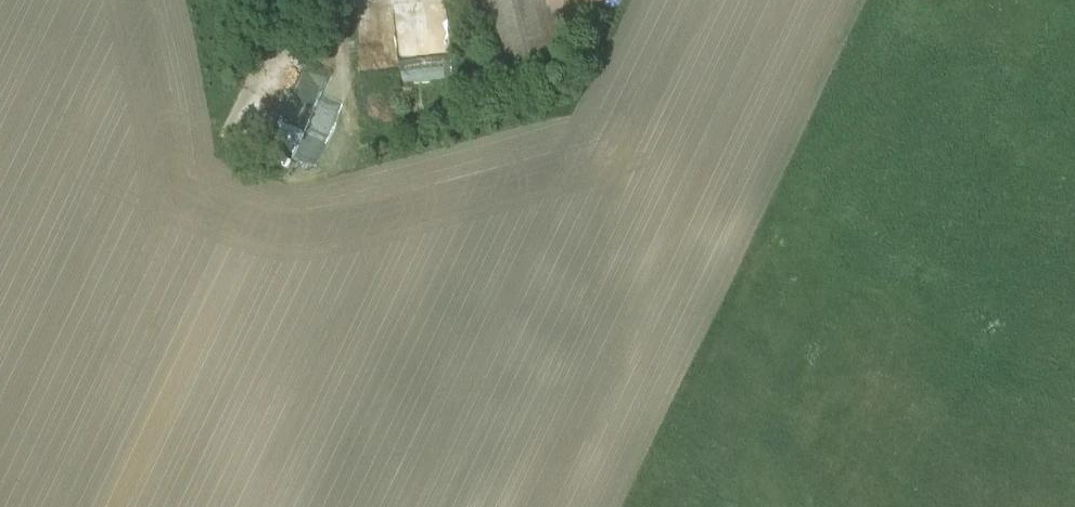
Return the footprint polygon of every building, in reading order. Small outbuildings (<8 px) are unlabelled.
[(503,62),(558,48),(549,12),(597,0),(487,0),(503,62)]
